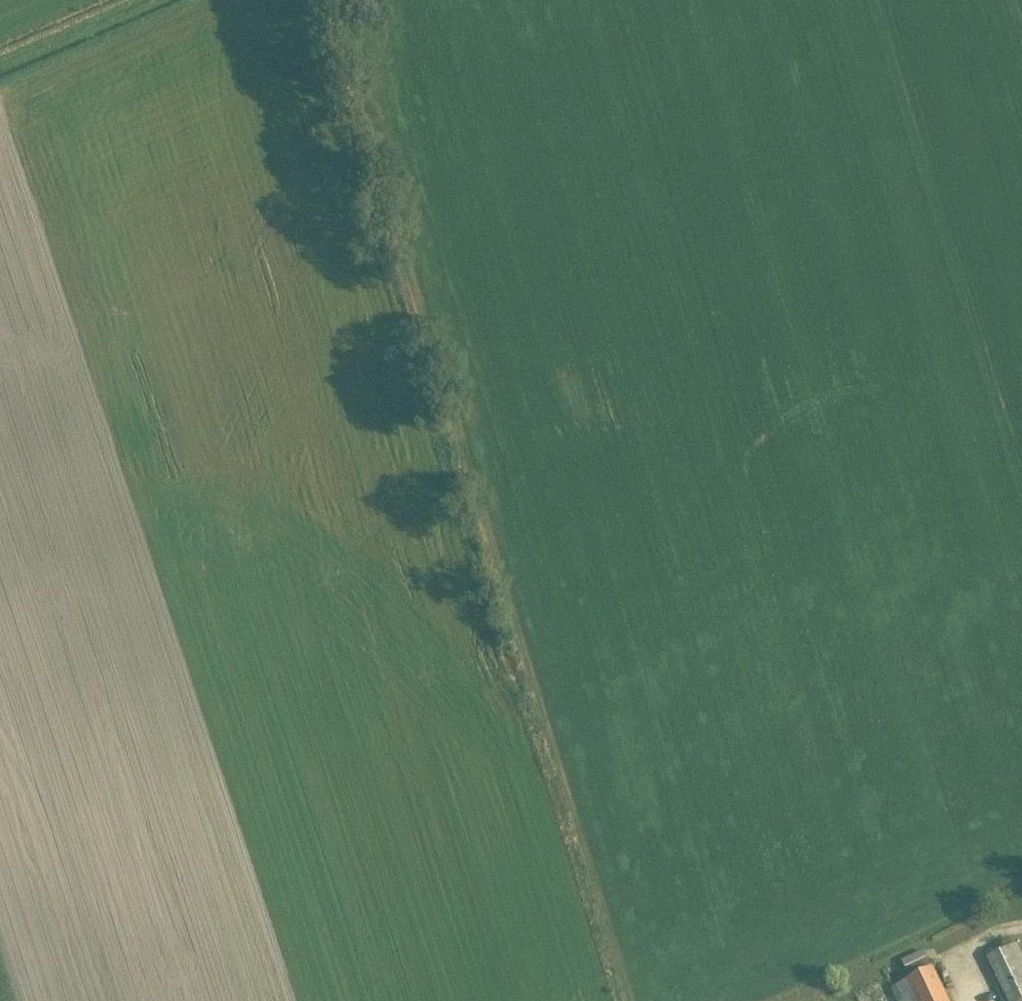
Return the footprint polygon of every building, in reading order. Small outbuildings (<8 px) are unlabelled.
[(1016,944),(988,958),(1008,1000),(1021,1000),(1021,957),(1016,944)] [(911,979),(890,989),(896,1000),(946,1000),(931,970),(933,969),(924,951),(903,962),(911,979)]
